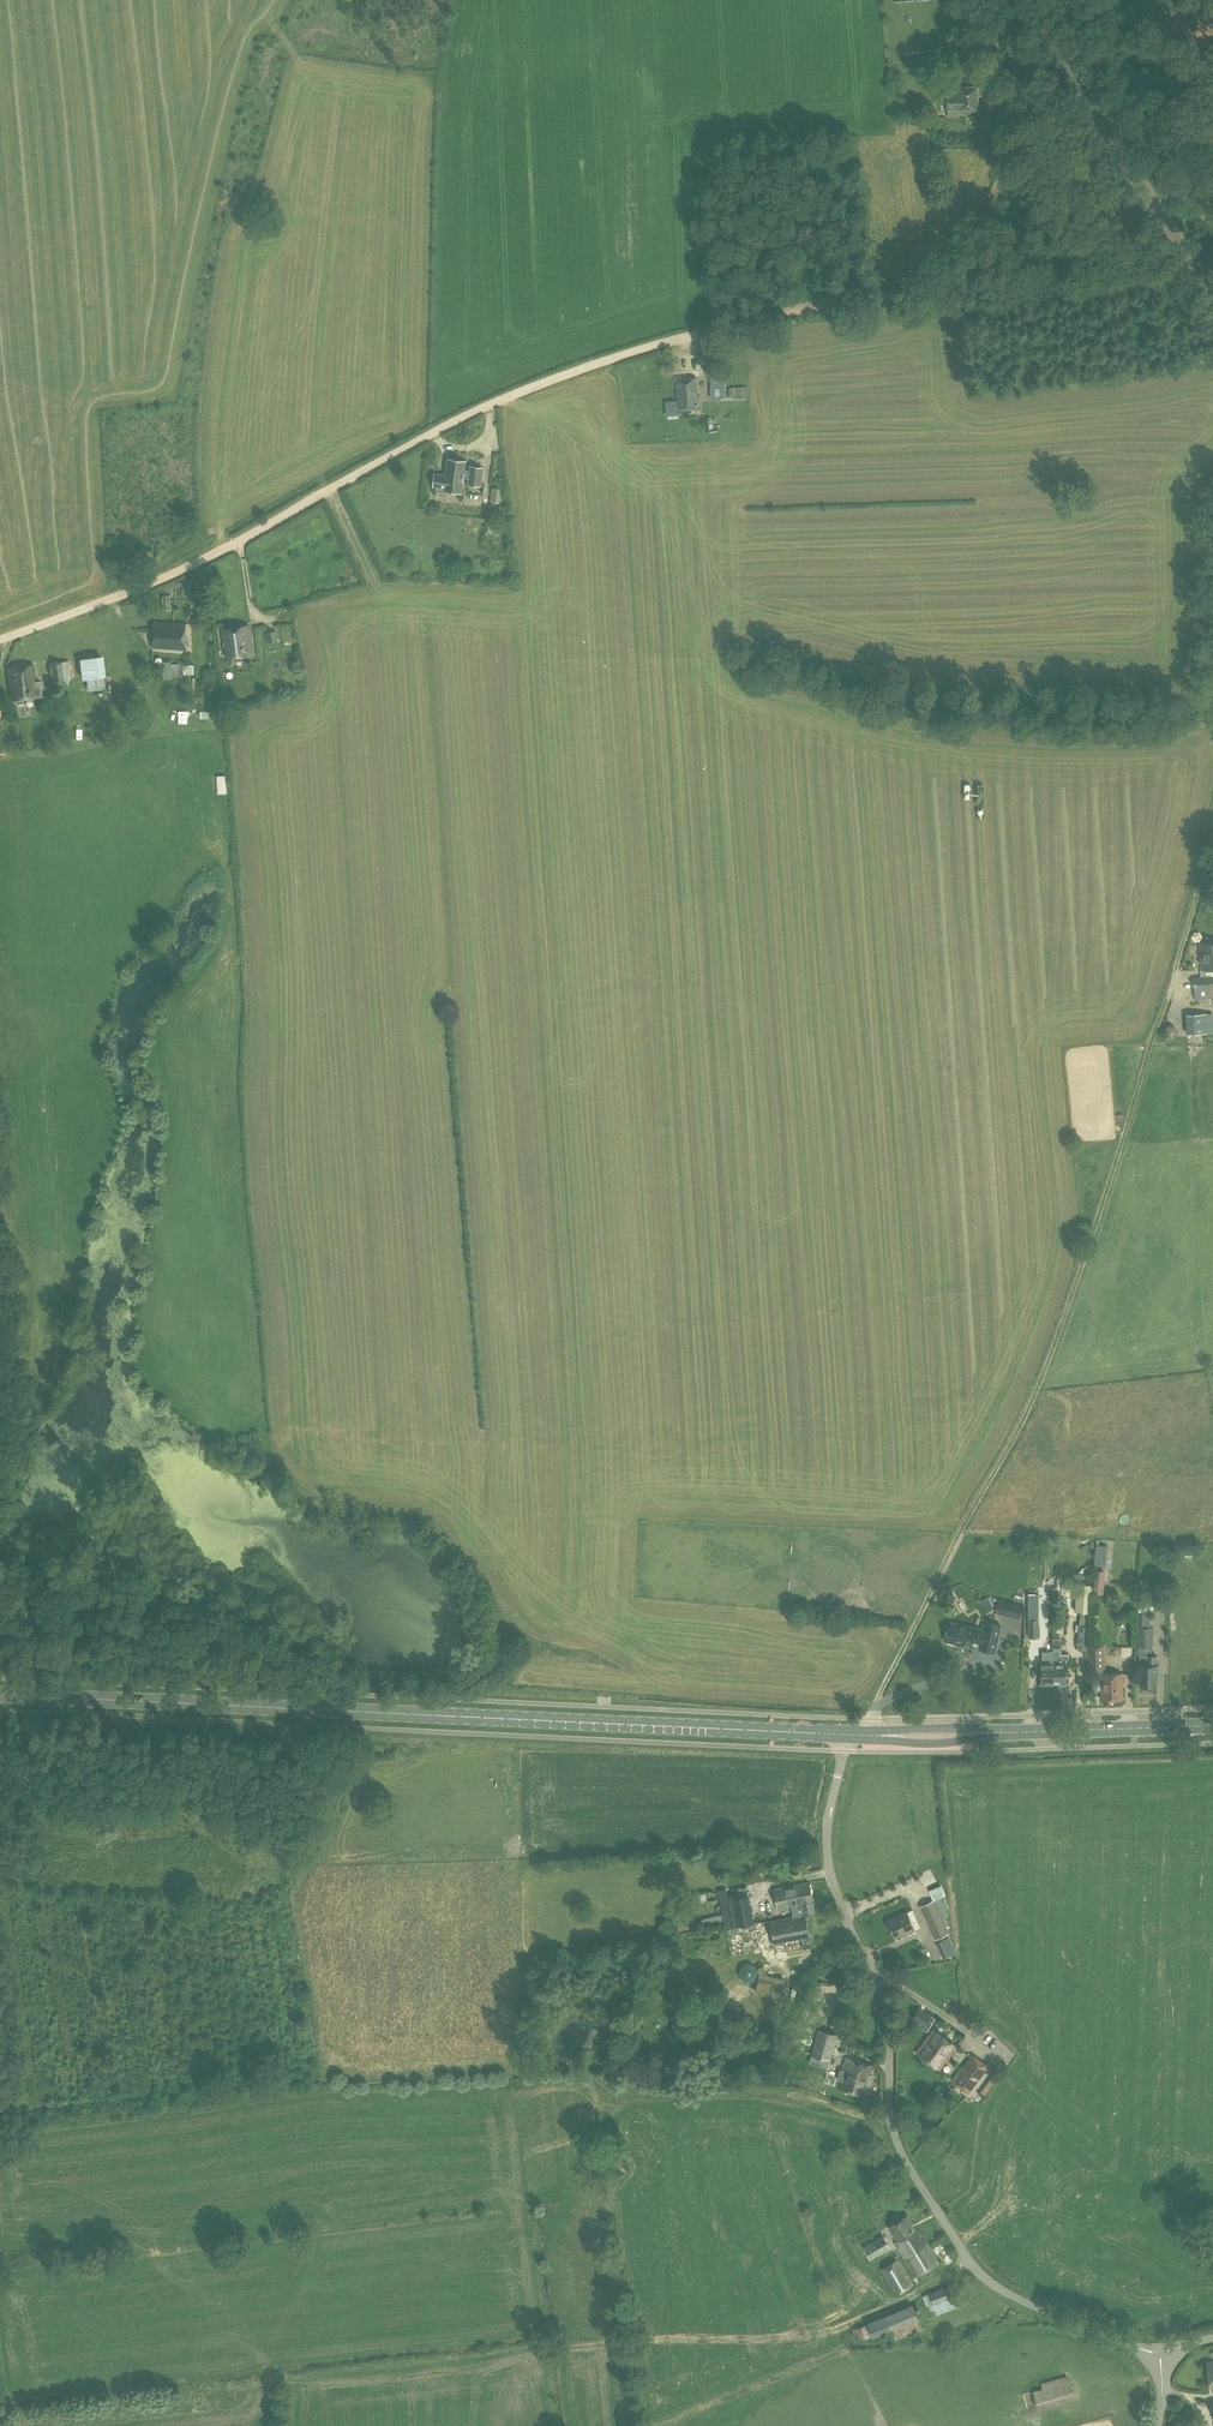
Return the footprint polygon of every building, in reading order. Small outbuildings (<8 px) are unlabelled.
[(962,35),(964,58),(972,57),(970,34),(962,35)] [(958,94),(941,95),(941,102),(947,102),(948,110),(948,115),(959,114),(959,110),(966,110),(966,111),(978,110),(977,94),(977,87),(958,88),(958,94)] [(724,380),(720,380),(720,375),(710,376),(711,399),(721,399),(721,397),(725,397),(724,380)] [(676,379),(677,386),(678,402),(679,410),(699,408),(696,377),(688,378),(676,379)] [(747,387),(728,388),(729,398),(747,397),(747,387)] [(445,490),(462,492),(463,478),(469,478),(469,484),(481,486),(483,468),(471,466),(470,471),(464,470),(465,461),(449,459),(447,476),(435,474),(434,486),(445,488),(445,490)] [(501,502),(502,490),(493,489),(491,501),(501,502)] [(163,596),(164,611),(172,610),(170,595),(163,596)] [(152,648),(185,649),(186,623),(154,622),(152,648)] [(222,629),(226,659),(253,656),(249,626),(222,629)] [(278,641),(277,631),(266,632),(268,643),(278,641)] [(80,659),(82,679),(87,679),(98,677),(105,676),(102,656),(80,659)] [(171,660),(163,661),(163,676),(172,676),(171,664),(171,660)] [(51,662),(53,682),(72,680),(69,661),(51,662)] [(171,664),(172,676),(184,675),(183,666),(183,664),(171,664)] [(8,668),(11,700),(42,696),(41,681),(36,681),(34,665),(8,668)] [(194,666),(183,666),(184,675),(194,675),(194,666)] [(219,792),(226,792),(225,776),(218,776),(219,792)] [(1195,941),(1200,941),(1203,936),(1200,931),(1195,931),(1192,936),(1195,941)] [(1200,944),(1202,969),(1211,969),(1210,960),(1212,960),(1212,943),(1200,944)] [(1211,976),(1195,977),(1195,999),(1212,998),(1211,976)] [(1187,1014),(1187,1034),(1209,1033),(1209,1032),(1207,1013),(1187,1014)] [(1103,1593),(1105,1572),(1096,1571),(1094,1593),(1103,1593)] [(1064,1582),(1060,1587),(1068,1594),(1073,1589),(1064,1582)] [(1077,1584),(1075,1611),(1081,1611),(1090,1612),(1092,1585),(1077,1584)] [(1039,1594),(1028,1594),(1029,1620),(1039,1620),(1039,1594)] [(986,1596),(979,1601),(980,1604),(988,1606),(991,1604),(986,1596)] [(1023,1605),(1001,1600),(997,1613),(1020,1619),(1023,1605)] [(1090,1612),(1081,1611),(1080,1625),(1090,1626),(1090,1612)] [(1039,1620),(1029,1620),(1029,1638),(1039,1638),(1039,1620)] [(951,1622),(946,1641),(971,1647),(972,1643),(979,1645),(979,1647),(995,1651),(1001,1626),(985,1622),(982,1631),(975,1630),(976,1628),(951,1622)] [(1090,1626),(1080,1625),(1079,1625),(1077,1648),(1087,1649),(1090,1626)] [(1138,1646),(1152,1647),(1153,1628),(1139,1627),(1138,1646)] [(1054,1663),(1054,1683),(1067,1682),(1066,1664),(1070,1664),(1069,1654),(1061,1654),(1061,1638),(1053,1638),(1053,1642),(1052,1642),(1053,1652),(1053,1654),(1053,1663),(1054,1663)] [(1089,1646),(1088,1668),(1104,1668),(1104,1646),(1089,1646)] [(1128,1660),(1137,1661),(1138,1652),(1128,1651),(1128,1660)] [(1042,1683),(1054,1683),(1054,1663),(1053,1663),(1053,1654),(1053,1652),(1042,1652),(1042,1662),(1041,1662),(1042,1683)] [(1157,1655),(1151,1655),(1141,1655),(1141,1665),(1140,1665),(1140,1685),(1156,1685),(1156,1675),(1159,1675),(1159,1665),(1157,1665),(1157,1655)] [(1096,1675),(1094,1677),(1094,1688),(1096,1691),(1103,1691),(1103,1699),(1122,1699),(1122,1673),(1102,1674),(1102,1675),(1096,1675)] [(793,1908),(794,1916),(806,1914),(815,1912),(809,1882),(774,1889),(778,1911),(793,1908)] [(930,1890),(934,1900),(947,1928),(950,1927),(945,1915),(948,1914),(941,1897),(946,1895),(942,1885),(930,1890)] [(711,1892),(713,1900),(720,1899),(721,1899),(728,1898),(726,1888),(711,1892)] [(728,1898),(721,1899),(727,1929),(740,1927),(753,1924),(754,1924),(748,1894),(728,1898)] [(947,1928),(934,1900),(919,1906),(934,1939),(949,1933),(947,1928)] [(913,1910),(888,1921),(895,1936),(907,1931),(907,1932),(915,1929),(912,1923),(917,1920),(913,1910)] [(806,1914),(794,1916),(769,1921),(774,1943),(802,1938),(810,1936),(806,1914)] [(947,1938),(936,1943),(940,1951),(949,1946),(950,1946),(947,1938)] [(940,1951),(939,1951),(942,1959),(953,1954),(949,1946),(940,1951)] [(759,1974),(759,1972),(760,1973),(761,1974),(760,1979),(760,1980),(761,1982),(763,1984),(763,1986),(764,1989),(764,1992),(767,1992),(767,1993),(779,1995),(782,1979),(784,1979),(784,1978),(767,1975),(764,1966),(763,1966),(764,1967),(758,1968),(759,1969),(758,1969),(758,1968),(756,1966),(755,1965),(754,1964),(752,1963),(750,1963),(748,1963),(746,1963),(744,1964),(743,1965),(742,1966),(740,1968),(740,1970),(739,1971),(739,1973),(740,1975),(740,1977),(741,1979),(743,1980),(744,1981),(746,1982),(748,1982),(750,1982),(752,1982),(753,1981),(755,1980),(756,1979),(757,1977),(758,1976),(759,1974)] [(912,2018),(925,2026),(932,2015),(919,2007),(912,2018)] [(812,2054),(831,2059),(838,2034),(819,2029),(812,2054)] [(917,2052),(939,2069),(956,2046),(934,2029),(917,2052)] [(952,2081),(969,2093),(989,2066),(972,2054),(952,2081)] [(840,2087),(866,2095),(875,2066),(848,2058),(844,2071),(845,2071),(840,2087)] [(979,2094),(984,2097),(999,2076),(994,2072),(979,2094)] [(917,2231),(908,2215),(889,2226),(898,2241),(896,2243),(915,2275),(938,2261),(919,2229),(917,2231)] [(864,2246),(871,2258),(890,2246),(883,2235),(864,2246)] [(881,2269),(895,2294),(914,2283),(899,2258),(881,2269)] [(924,2296),(927,2306),(934,2304),(936,2311),(955,2305),(952,2296),(961,2293),(957,2284),(924,2296)] [(868,2324),(873,2337),(891,2330),(919,2319),(919,2318),(913,2304),(867,2323),(868,2324)] [(923,2328),(919,2319),(891,2330),(895,2340),(923,2328)] [(873,2337),(868,2324),(855,2329),(859,2342),(873,2337)] [(1034,2391),(1037,2403),(1073,2394),(1068,2381),(1034,2391)]
